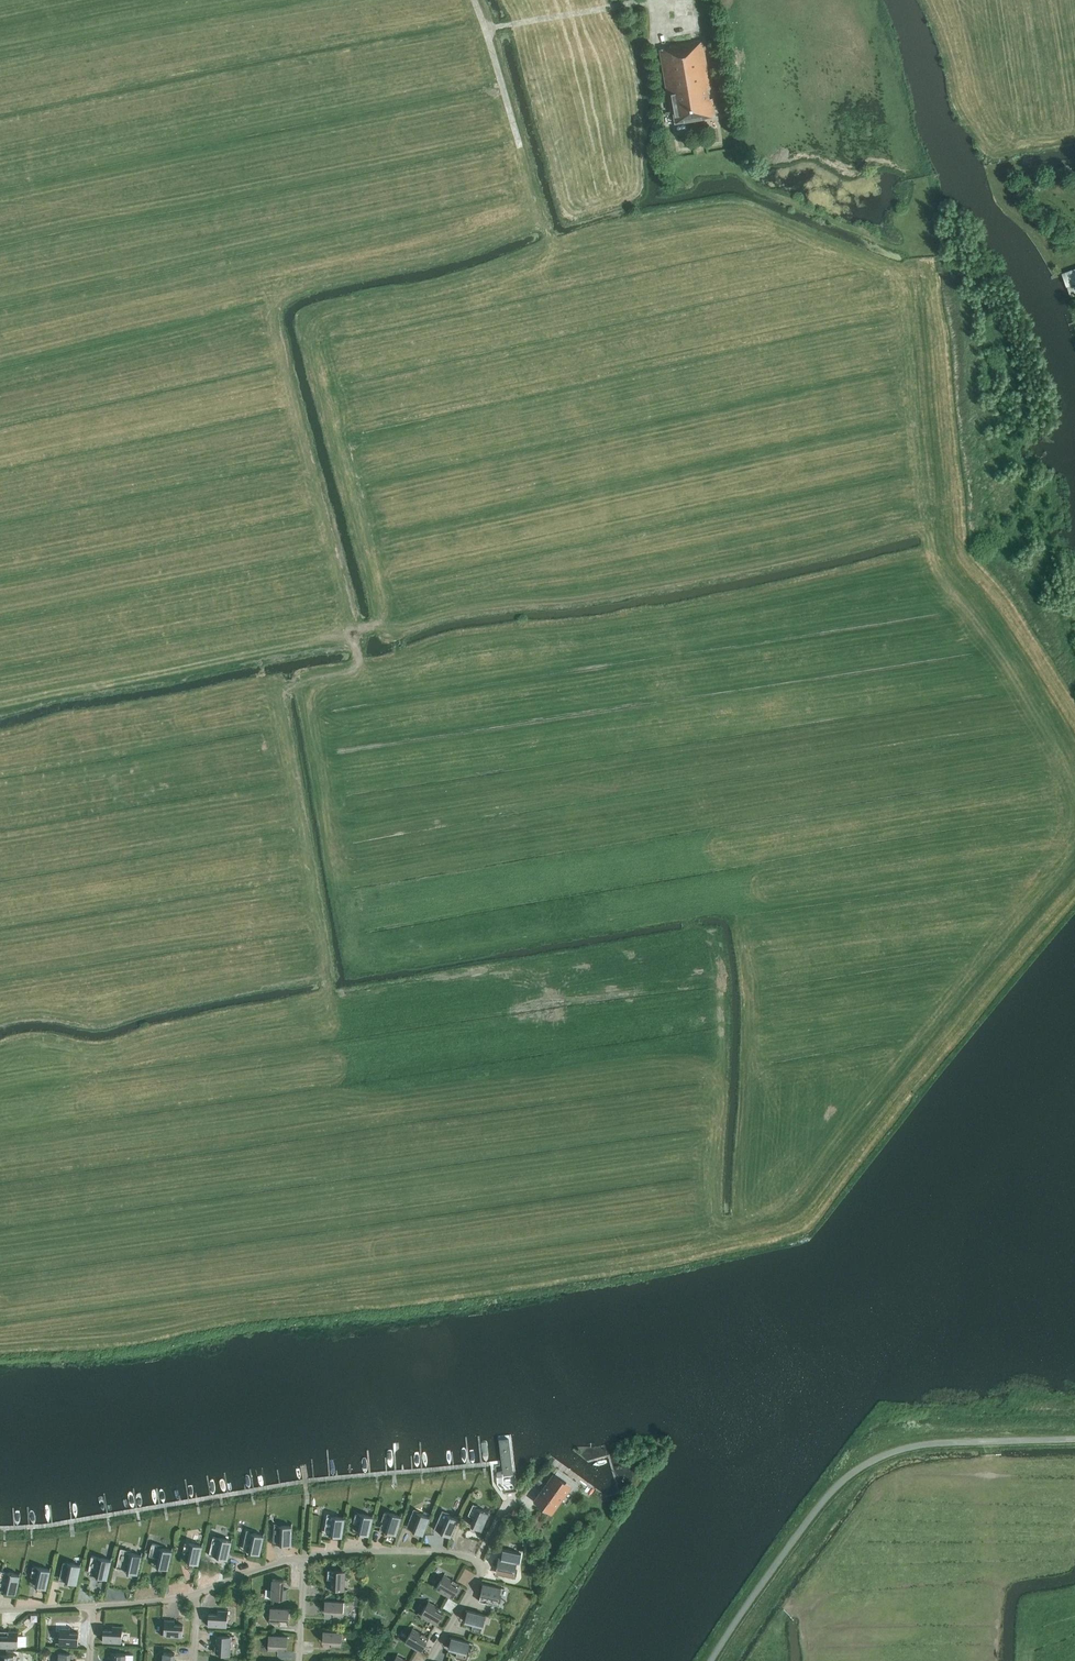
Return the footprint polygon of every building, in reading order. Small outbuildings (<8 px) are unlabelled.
[(707,98),(705,88),(711,87),(703,39),(670,45),(670,47),(659,49),(669,105),(672,105),(675,122),(712,116),(715,115),(712,98),(707,98)] [(509,1437),(499,1438),(503,1473),(513,1472),(509,1437)] [(552,1510),(568,1487),(554,1477),(537,1499),(552,1510)] [(479,1508),(473,1505),(469,1514),(475,1517),(474,1519),(471,1525),(481,1530),(480,1531),(481,1531),(490,1509),(488,1512),(479,1508)] [(420,1513),(413,1510),(410,1520),(416,1522),(415,1524),(412,1530),(422,1534),(422,1536),(431,1514),(430,1513),(429,1516),(420,1512),(420,1513)] [(391,1513),(385,1511),(382,1520),(388,1522),(387,1525),(385,1531),(395,1534),(395,1536),(396,1536),(403,1513),(402,1513),(401,1516),(391,1513)] [(362,1514),(356,1512),(354,1522),(360,1524),(359,1526),(358,1532),(368,1535),(368,1536),(369,1536),(374,1513),(373,1513),(373,1516),(362,1514)] [(442,1512),(434,1529),(450,1536),(450,1537),(450,1538),(460,1516),(459,1516),(458,1519),(448,1514),(448,1515),(442,1512)] [(517,1521),(519,1516),(510,1512),(508,1517),(517,1521)] [(547,1523),(552,1517),(549,1514),(544,1521),(547,1523)] [(341,1538),(342,1538),(345,1515),(344,1518),(334,1516),(327,1515),(326,1525),(332,1526),(332,1528),(331,1535),(341,1537),(341,1538)] [(542,1528),(540,1521),(532,1524),(534,1530),(542,1528)] [(291,1546),(292,1523),(292,1526),(281,1525),(274,1525),(274,1535),(281,1535),(280,1538),(280,1544),(291,1545),(291,1546)] [(253,1533),(247,1532),(244,1541),(251,1543),(250,1545),(249,1552),(259,1554),(259,1555),(265,1532),(264,1532),(263,1535),(253,1533)] [(221,1538),(213,1536),(208,1555),(227,1559),(226,1560),(227,1561),(232,1537),(231,1540),(221,1538)] [(191,1543),(185,1542),(183,1551),(189,1553),(187,1561),(198,1564),(197,1565),(198,1565),(203,1542),(202,1542),(202,1545),(191,1543)] [(161,1548),(155,1546),(152,1556),(159,1557),(157,1566),(167,1569),(167,1570),(173,1547),(172,1547),(171,1550),(161,1548)] [(499,1557),(496,1567),(503,1569),(503,1568),(505,1569),(504,1575),(514,1577),(515,1571),(517,1561),(520,1562),(522,1554),(503,1549),(501,1557),(497,1556),(499,1557)] [(119,1552),(115,1568),(126,1570),(126,1571),(137,1574),(136,1575),(137,1575),(142,1552),(141,1552),(141,1555),(131,1553),(122,1551),(119,1550),(119,1552)] [(100,1558),(94,1556),(91,1566),(98,1567),(96,1576),(106,1579),(106,1580),(112,1557),(111,1557),(110,1560),(100,1557),(100,1558)] [(70,1563),(63,1561),(61,1571),(67,1572),(65,1581),(76,1584),(75,1585),(76,1585),(81,1562),(80,1565),(70,1562),(70,1563)] [(39,1567),(33,1566),(31,1576),(37,1577),(35,1586),(45,1588),(45,1590),(46,1590),(51,1567),(50,1566),(50,1569),(39,1567)] [(3,1571),(0,1570),(0,1581),(7,1582),(4,1591),(15,1593),(15,1595),(21,1572),(20,1571),(19,1574),(9,1572),(3,1571)] [(345,1589),(346,1570),(334,1570),(334,1577),(334,1579),(328,1579),(328,1589),(334,1589),(348,1590),(348,1589),(345,1589)] [(451,1583),(454,1578),(445,1573),(442,1578),(437,1587),(434,1585),(434,1586),(454,1598),(454,1597),(453,1597),(459,1587),(453,1584),(451,1583)] [(283,1586),(284,1580),(272,1579),(271,1598),(268,1597),(268,1598),(282,1599),(288,1599),(289,1589),(283,1589),(283,1586)] [(480,1594),(479,1600),(488,1602),(497,1605),(499,1598),(501,1588),(504,1589),(504,1588),(481,1583),(483,1584),(480,1594)] [(435,1609),(438,1604),(430,1599),(426,1604),(421,1613),(418,1612),(439,1624),(438,1623),(443,1614),(437,1610),(437,1611),(435,1609)] [(347,1602),(347,1601),(323,1600),(323,1601),(325,1601),(324,1612),(331,1612),(333,1612),(333,1618),(343,1618),(343,1612),(344,1602),(347,1602)] [(269,1624),(279,1625),(280,1619),(282,1619),(289,1620),(289,1609),(291,1609),(291,1608),(267,1607),(270,1608),(270,1618),(269,1624)] [(227,1625),(228,1611),(218,1610),(218,1614),(209,1613),(208,1624),(206,1624),(206,1625),(230,1626),(230,1625),(227,1625)] [(489,1616),(466,1610),(467,1611),(464,1621),(471,1623),(473,1623),(471,1629),(481,1632),(483,1626),(486,1615),(489,1616)] [(183,1635),(183,1624),(174,1624),(175,1620),(165,1620),(164,1634),(160,1634),(184,1636),(184,1635),(183,1635)] [(122,1641),(122,1627),(112,1626),(112,1629),(103,1629),(103,1640),(101,1640),(125,1642),(125,1641),(122,1641)] [(419,1636),(422,1631),(414,1626),(411,1632),(411,1631),(405,1640),(403,1639),(402,1639),(423,1652),(423,1651),(422,1650),(427,1641),(421,1638),(419,1636)] [(78,1643),(79,1633),(70,1632),(70,1629),(60,1628),(59,1642),(56,1642),(56,1643),(80,1644),(80,1643),(78,1643)] [(345,1632),(322,1630),(322,1631),(323,1631),(322,1642),(329,1642),(332,1642),(331,1648),(341,1649),(342,1642),(342,1632),(345,1632)] [(18,1631),(8,1631),(8,1635),(0,1634),(0,1646),(21,1646),(18,1646),(18,1631)] [(289,1636),(266,1634),(266,1635),(269,1635),(268,1645),(268,1651),(278,1652),(278,1646),(280,1646),(287,1647),(288,1636),(289,1636)] [(220,1635),(216,1635),(216,1645),(219,1645),(219,1654),(230,1655),(231,1636),(234,1636),(220,1635)] [(473,1643),(450,1637),(451,1638),(448,1648),(455,1650),(457,1650),(455,1657),(465,1659),(467,1653),(470,1643),(473,1643)] [(70,1660),(71,1652),(59,1651),(59,1660),(71,1660),(70,1660)] [(175,1653),(163,1652),(163,1660),(174,1660),(175,1653)] [(111,1653),(111,1660),(126,1660),(126,1654),(129,1654),(115,1653),(111,1653)] [(407,1658),(398,1653),(395,1658),(393,1660),(405,1660),(407,1658)]
